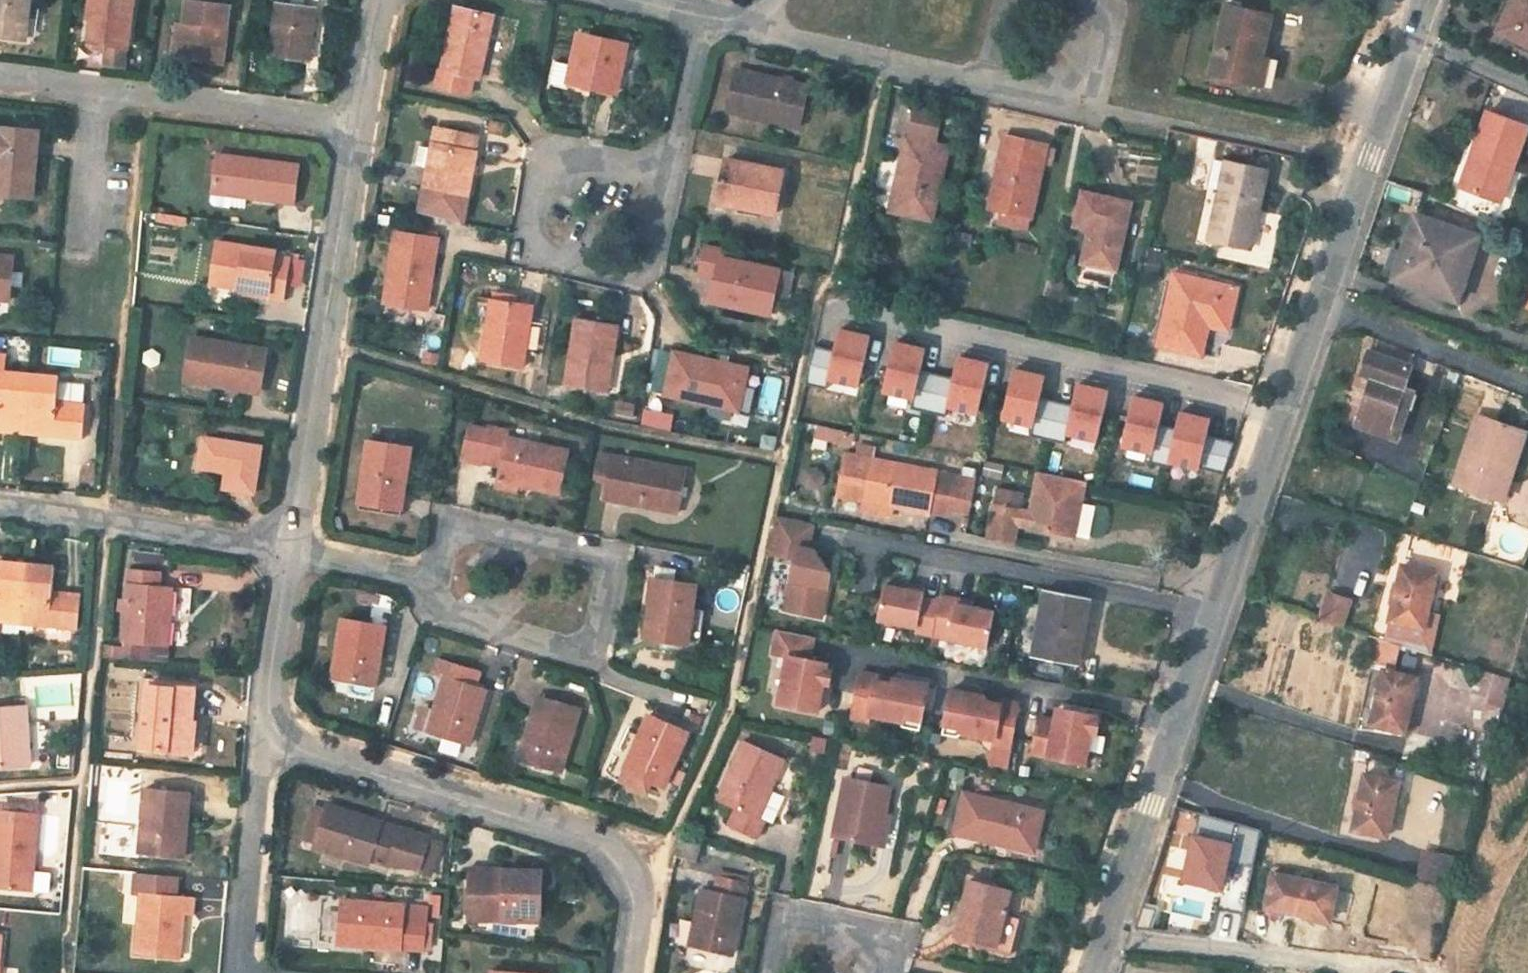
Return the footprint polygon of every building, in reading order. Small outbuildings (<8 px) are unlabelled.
[(25,40),(30,0),(0,0),(0,37),(25,40)] [(89,4),(98,6),(96,20),(93,44),(130,49),(136,0),(90,0),(89,4)] [(185,29),(181,61),(221,66),(230,5),(198,0),(189,0),(185,29)] [(1519,40),(1527,44),(1527,0),(1514,0),(1499,31),(1519,40)] [(317,8),(278,3),(272,55),(310,61),(317,8)] [(98,6),(89,4),(87,18),(96,20),(98,6)] [(1273,16),(1227,5),(1212,76),(1265,88),(1271,61),(1263,59),(1273,16)] [(496,16),(455,7),(440,70),(439,70),(435,88),(470,96),(475,77),(481,79),(496,16)] [(181,61),(185,29),(178,28),(174,61),(181,61)] [(629,46),(580,35),(569,82),(619,93),(629,46)] [(1519,40),(1516,46),(1527,52),(1527,44),(1519,40)] [(551,83),(565,84),(567,62),(554,60),(551,83)] [(809,88),(737,70),(727,111),(799,129),(809,88)] [(916,110),(910,139),(937,145),(943,116),(916,110)] [(1515,168),(1527,132),(1527,128),(1489,114),(1462,186),(1494,198),(1507,165),(1515,168)] [(33,197),(40,131),(0,126),(0,194),(33,197)] [(428,170),(419,213),(463,222),(477,154),(475,154),(479,138),(437,129),(432,150),(428,170)] [(990,210),(1003,212),(1033,219),(1050,146),(1007,137),(990,210)] [(910,139),(907,139),(891,211),(934,221),(950,148),(937,145),(910,139)] [(428,170),(432,150),(419,148),(415,167),(428,170)] [(300,166),(218,156),(211,202),(214,205),(231,208),(231,205),(246,207),(247,197),(295,203),(300,166)] [(1221,188),(1209,239),(1251,248),(1269,170),(1216,158),(1209,185),(1221,188)] [(726,161),(718,197),(726,199),(725,205),(778,214),(786,172),(726,161)] [(1503,201),(1515,168),(1507,165),(1494,198),(1503,201)] [(1393,183),(1390,197),(1411,201),(1413,187),(1393,183)] [(1133,203),(1084,192),(1077,226),(1091,229),(1083,262),(1118,270),(1133,203)] [(726,199),(718,197),(716,211),(722,212),(724,212),(725,205),(726,199)] [(158,210),(156,221),(184,227),(187,216),(158,210)] [(1033,219),(1003,212),(1000,224),(1030,231),(1033,219)] [(1414,217),(1410,230),(1418,232),(1403,275),(1433,286),(1430,294),(1457,303),(1478,237),(1414,217)] [(1418,232),(1410,230),(1392,281),(1430,294),(1433,286),(1403,275),(1418,232)] [(438,239),(396,232),(385,304),(427,311),(438,239)] [(279,251),(217,242),(210,284),(271,293),(270,298),(285,300),(292,258),(278,256),(279,251)] [(722,250),(707,247),(706,251),(702,275),(706,276),(717,278),(711,302),(722,305),(731,307),(732,302),(753,307),(753,310),(771,313),(772,309),(775,294),(781,295),(787,296),(791,277),(779,274),(780,270),(724,258),(725,251),(722,250)] [(11,302),(16,258),(0,256),(0,301),(11,302)] [(1159,346),(1202,356),(1210,325),(1212,316),(1231,320),(1239,288),(1175,274),(1159,346)] [(775,294),(772,309),(778,310),(781,295),(775,294)] [(535,307),(493,300),(482,363),(524,369),(535,307)] [(1212,316),(1210,325),(1229,330),(1231,320),(1212,316)] [(609,358),(615,359),(620,327),(578,319),(567,386),(604,391),(609,358)] [(859,385),(870,337),(839,330),(834,350),(815,346),(806,385),(826,389),(829,378),(859,385)] [(268,351),(192,338),(184,381),(260,393),(268,351)] [(928,412),(942,353),(894,342),(883,390),(914,397),(911,408),(928,412)] [(675,352),(666,396),(706,404),(722,408),(739,411),(749,369),(722,363),(706,359),(675,352)] [(1373,377),(1358,420),(1390,429),(1404,388),(1411,366),(1368,352),(1361,373),(1373,377)] [(978,412),(989,364),(942,353),(928,412),(945,416),(948,405),(978,412)] [(12,432),(13,425),(27,426),(32,375),(6,373),(8,356),(0,355),(0,431),(12,432)] [(610,392),(615,359),(609,358),(604,391),(610,392)] [(1048,439),(1061,380),(1014,370),(1003,417),(1033,424),(1030,435),(1048,439)] [(39,427),(39,435),(69,437),(69,439),(84,439),(87,404),(85,404),(72,403),(71,411),(58,410),(61,381),(61,377),(32,375),(27,426),(39,427)] [(1097,439),(1108,391),(1061,380),(1048,439),(1064,443),(1067,432),(1097,439)] [(72,403),(85,404),(87,383),(61,381),(58,410),(71,411),(72,403)] [(1390,429),(1358,420),(1356,427),(1397,440),(1414,391),(1404,388),(1390,429)] [(1163,404),(1132,397),(1121,444),(1152,451),(1149,463),(1168,467),(1169,460),(1180,412),(1179,412),(1175,428),(1159,424),(1163,404)] [(645,406),(641,423),(671,430),(675,413),(645,406)] [(1209,419),(1180,412),(1169,460),(1216,472),(1223,440),(1205,435),(1209,419)] [(1505,465),(1517,429),(1477,416),(1453,483),(1504,499),(1515,468),(1505,465)] [(12,432),(26,433),(27,426),(13,425),(12,432)] [(27,426),(26,433),(39,435),(39,427),(27,426)] [(483,464),(483,462),(484,455),(503,459),(502,466),(499,481),(520,485),(561,494),(570,451),(507,438),(509,431),(489,428),(489,430),(469,427),(462,460),(483,464)] [(1527,433),(1517,429),(1505,465),(1515,468),(1527,433)] [(262,448),(203,438),(199,468),(227,472),(225,488),(254,492),(262,448)] [(1233,442),(1223,440),(1216,472),(1223,473),(1233,442)] [(369,441),(360,503),(403,510),(413,448),(369,441)] [(609,477),(605,498),(679,513),(687,471),(601,453),(597,474),(609,477)] [(867,484),(864,499),(893,505),(929,513),(929,510),(949,515),(950,509),(957,476),(846,453),(841,479),(867,484)] [(484,455),(483,462),(502,466),(503,459),(484,455)] [(822,489),(827,472),(809,467),(804,484),(822,489)] [(1032,513),(1029,527),(1075,537),(1075,533),(1091,536),(1097,507),(1082,504),(1087,483),(1041,473),(1032,513)] [(957,476),(950,509),(971,513),(978,480),(957,476)] [(518,493),(520,485),(499,481),(497,488),(518,493)] [(893,505),(864,499),(862,509),(891,515),(893,505)] [(403,510),(360,503),(358,510),(402,517),(403,510)] [(988,539),(1015,545),(1019,525),(1022,511),(995,505),(988,539)] [(1032,513),(1022,511),(1019,525),(1029,527),(1032,513)] [(796,559),(792,578),(789,595),(785,610),(822,618),(827,595),(831,578),(832,574),(817,550),(810,549),(815,524),(778,516),(770,553),(796,559)] [(8,622),(8,616),(22,618),(24,595),(25,578),(27,564),(0,562),(0,622),(8,622)] [(53,600),(54,591),(56,578),(57,567),(27,564),(25,578),(22,618),(35,619),(35,625),(65,628),(65,630),(79,631),(83,594),(68,593),(67,602),(53,600)] [(1432,595),(1436,578),(1437,572),(1404,564),(1400,578),(1397,595),(1387,639),(1431,653),(1439,614),(1428,612),(1432,595)] [(173,589),(160,587),(160,578),(160,574),(130,571),(129,578),(128,595),(124,644),(168,648),(173,595),(173,589)] [(697,587),(655,580),(652,595),(645,639),(688,647),(695,595),(697,587)] [(907,590),(925,594),(926,589),(908,585),(907,590)] [(924,595),(925,594),(907,590),(885,586),(883,595),(878,621),(917,628),(916,633),(933,636),(940,602),(924,599),(924,595)] [(1319,618),(1345,626),(1354,597),(1327,589),(1319,618)] [(68,593),(54,591),(53,600),(67,602),(68,593)] [(1066,595),(1047,592),(1047,595),(1034,657),(1076,665),(1088,600),(1066,595)] [(933,636),(988,647),(995,613),(974,609),(956,605),(957,600),(940,597),(940,602),(933,636)] [(956,605),(974,609),(975,604),(957,600),(956,605)] [(344,620),(334,676),(377,684),(387,628),(344,620)] [(779,705),(818,713),(824,684),(827,669),(828,664),(810,660),(815,638),(778,631),(774,654),(788,657),(779,705)] [(1372,660),(1373,660),(1387,664),(1392,645),(1378,640),(1372,660)] [(480,674),(438,661),(435,674),(445,678),(427,732),(469,745),(486,691),(476,687),(480,674)] [(827,669),(824,684),(830,685),(833,670),(827,669)] [(1418,679),(1384,671),(1372,726),(1406,733),(1418,679)] [(418,701),(431,705),(439,676),(426,672),(418,701)] [(862,673),(861,677),(894,684),(895,679),(862,673)] [(38,720),(81,718),(79,674),(36,675),(38,720)] [(1467,717),(1502,723),(1509,680),(1475,674),(1467,717)] [(377,684),(334,676),(333,683),(376,691),(377,684)] [(894,684),(861,677),(853,719),(869,722),(871,716),(904,722),(905,722),(906,717),(923,721),(930,685),(895,679),(894,684)] [(190,739),(197,739),(199,724),(194,723),(197,690),(149,685),(143,750),(188,754),(190,739)] [(984,696),(952,689),(944,724),(959,728),(963,733),(995,740),(990,763),(1007,767),(1018,708),(988,702),(984,696)] [(1019,703),(984,696),(988,702),(1018,708),(1019,703)] [(581,711),(538,698),(519,761),(562,774),(581,711)] [(413,728),(427,730),(430,706),(417,704),(413,728)] [(27,706),(0,708),(0,768),(31,765),(27,706)] [(1040,717),(1032,754),(1086,765),(1092,734),(1097,735),(1101,717),(1058,708),(1055,720),(1040,717)] [(650,716),(620,782),(648,794),(653,783),(665,788),(689,734),(650,716)] [(905,722),(904,722),(903,727),(921,731),(923,721),(906,717),(905,722)] [(944,724),(942,734),(956,738),(963,733),(959,728),(944,724)] [(196,755),(197,739),(190,739),(188,754),(196,755)] [(730,827),(758,840),(768,818),(774,818),(784,796),(772,790),(786,760),(772,754),(746,742),(719,801),(738,810),(730,827)] [(775,748),(772,754),(786,760),(789,754),(775,748)] [(1354,749),(1352,762),(1367,766),(1370,753),(1354,749)] [(1399,783),(1365,775),(1353,831),(1387,839),(1399,783)] [(880,846),(886,815),(892,788),(847,778),(835,837),(880,846)] [(192,796),(146,791),(140,854),(185,859),(192,796)] [(1012,839),(1038,845),(1045,812),(964,794),(955,834),(1010,848),(1012,839)] [(328,806),(315,847),(370,865),(372,860),(389,865),(423,869),(431,840),(431,838),(328,806)] [(40,813),(0,809),(0,888),(33,891),(40,813)] [(892,816),(886,815),(880,846),(885,847),(892,816)] [(704,843),(684,837),(676,856),(698,863),(704,843)] [(1036,854),(1038,845),(1012,839),(1010,848),(1036,854)] [(423,869),(421,873),(434,876),(443,844),(431,840),(423,869)] [(1423,855),(1418,878),(1431,881),(1435,858),(1423,855)] [(519,916),(542,916),(543,875),(472,872),(470,920),(518,921),(519,916)] [(1267,908),(1331,921),(1338,887),(1274,874),(1267,908)] [(135,894),(141,895),(135,953),(181,958),(183,943),(180,942),(183,915),(195,916),(197,900),(177,898),(179,879),(137,875),(135,894)] [(719,878),(716,894),(707,892),(703,891),(691,946),(707,950),(723,953),(733,955),(748,885),(723,879),(719,878)] [(969,882),(955,936),(999,947),(1007,916),(1013,892),(969,882)] [(339,943),(402,948),(405,921),(412,921),(410,949),(425,950),(428,910),(342,903),(339,943)] [(999,947),(955,936),(954,942),(1003,954),(1013,917),(1007,916),(999,947)] [(405,921),(402,948),(410,949),(412,921),(405,921)]
